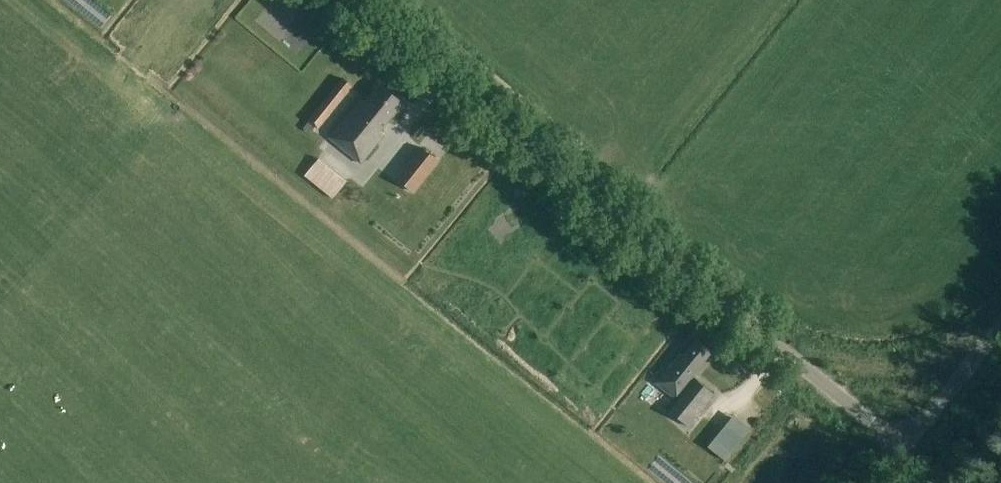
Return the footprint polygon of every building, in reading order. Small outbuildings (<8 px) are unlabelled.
[(317,128),(351,86),(341,78),(307,121),(317,128)] [(378,133),(402,102),(379,84),(365,102),(360,99),(328,138),(361,165),(383,137),(378,133)] [(421,127),(414,136),(418,139),(425,130),(421,127)] [(421,147),(396,179),(413,192),(438,160),(421,147)] [(304,176),(332,198),(345,181),(318,159),(304,176)] [(691,377),(712,352),(695,339),(683,354),(680,352),(670,363),(672,364),(669,368),(667,367),(654,383),(673,398),(675,395),(679,398),(668,411),(688,427),(714,395),(691,377)] [(729,452),(711,438),(697,457),(714,470),(729,452)]
